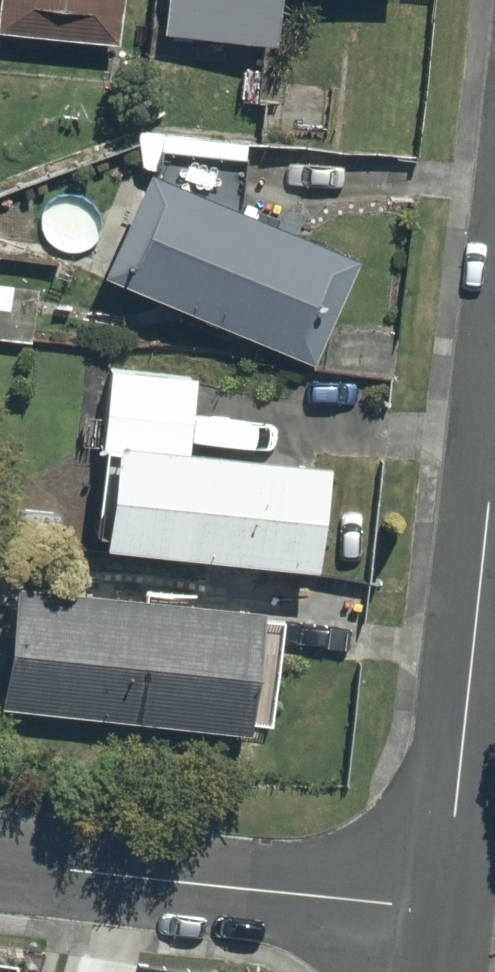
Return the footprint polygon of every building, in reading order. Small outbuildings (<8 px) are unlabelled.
[(3,25),(118,37),(122,0),(6,0),(3,25)] [(164,27),(276,38),(279,0),(166,0),(164,27)] [(152,162),(104,263),(311,360),(359,259),(152,162)] [(33,340),(37,284),(0,282),(0,338),(33,340)] [(115,446),(104,536),(328,562),(340,456),(195,439),(203,368),(115,358),(105,445),(115,446)] [(267,601),(17,578),(5,709),(255,731),(267,601)]
